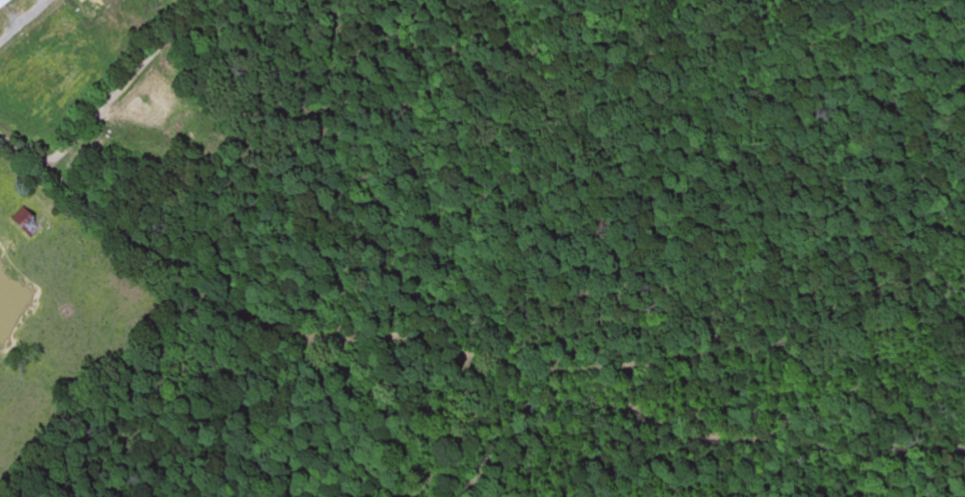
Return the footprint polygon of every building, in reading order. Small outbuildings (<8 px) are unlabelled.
[(11,2),(9,0),(0,0),(0,10),(11,2)]
